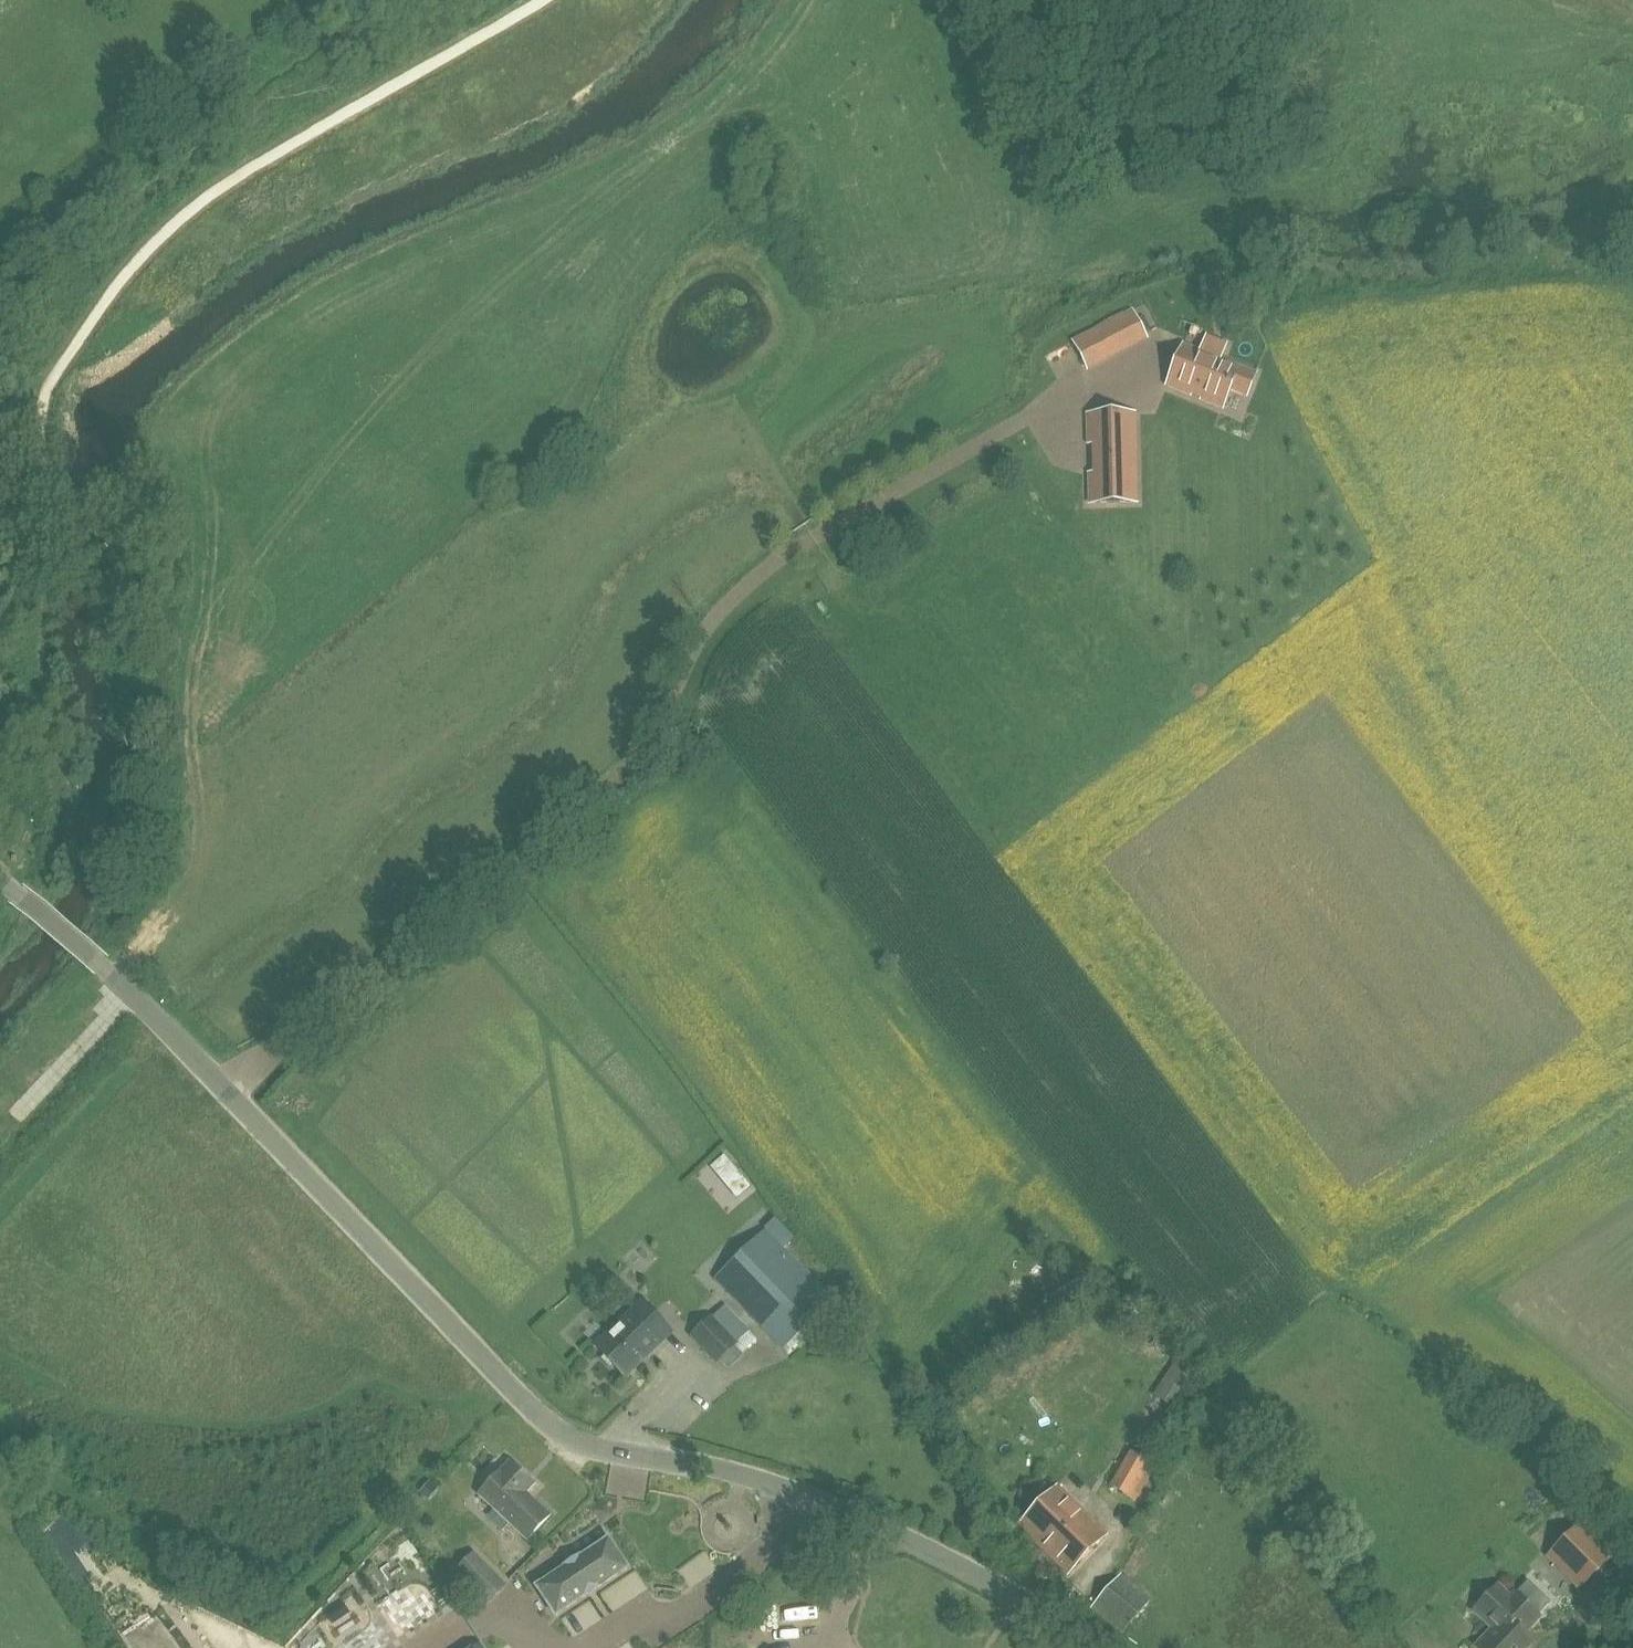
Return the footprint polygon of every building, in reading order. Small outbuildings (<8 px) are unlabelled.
[(1086,367),(1116,352),(1103,326),(1073,342),(1086,367)] [(1199,350),(1198,350),(1179,344),(1166,386),(1190,394),(1191,393),(1202,396),(1202,397),(1223,403),(1229,384),(1246,389),(1253,365),(1215,354),(1214,353),(1212,358),(1198,354),(1199,350)] [(1131,505),(1131,418),(1084,418),(1084,448),(1095,448),(1095,476),(1084,476),(1084,505),(1131,505)] [(724,1156),(711,1167),(737,1197),(750,1186),(724,1156)] [(834,1300),(766,1230),(716,1279),(784,1348),(834,1300)] [(596,1346),(626,1377),(672,1332),(642,1301),(596,1346)] [(692,1336),(716,1362),(736,1344),(748,1331),(724,1306),(712,1318),(692,1336)] [(1193,1382),(1171,1367),(1152,1395),(1175,1410),(1193,1382)] [(1128,1496),(1147,1463),(1131,1454),(1112,1487),(1128,1496)] [(535,1484),(510,1461),(479,1494),(494,1509),(487,1516),(502,1530),(509,1523),(527,1540),(550,1515),(526,1493),(535,1484)] [(1058,1489),(1021,1527),(1068,1574),(1106,1536),(1058,1489)] [(1579,1587),(1594,1571),(1610,1555),(1578,1524),(1547,1555),(1579,1587)] [(536,1587),(556,1616),(627,1568),(608,1540),(536,1587)] [(496,1558),(489,1552),(481,1544),(469,1557),(484,1570),(496,1558)] [(1092,1607),(1123,1633),(1150,1599),(1119,1574),(1092,1607)] [(1523,1632),(1538,1616),(1514,1593),(1509,1598),(1496,1586),(1474,1610),(1493,1628),(1476,1647),(1478,1647),(1525,1647),(1532,1640),(1523,1632)] [(343,1603),(327,1615),(334,1624),(349,1612),(343,1603)]
